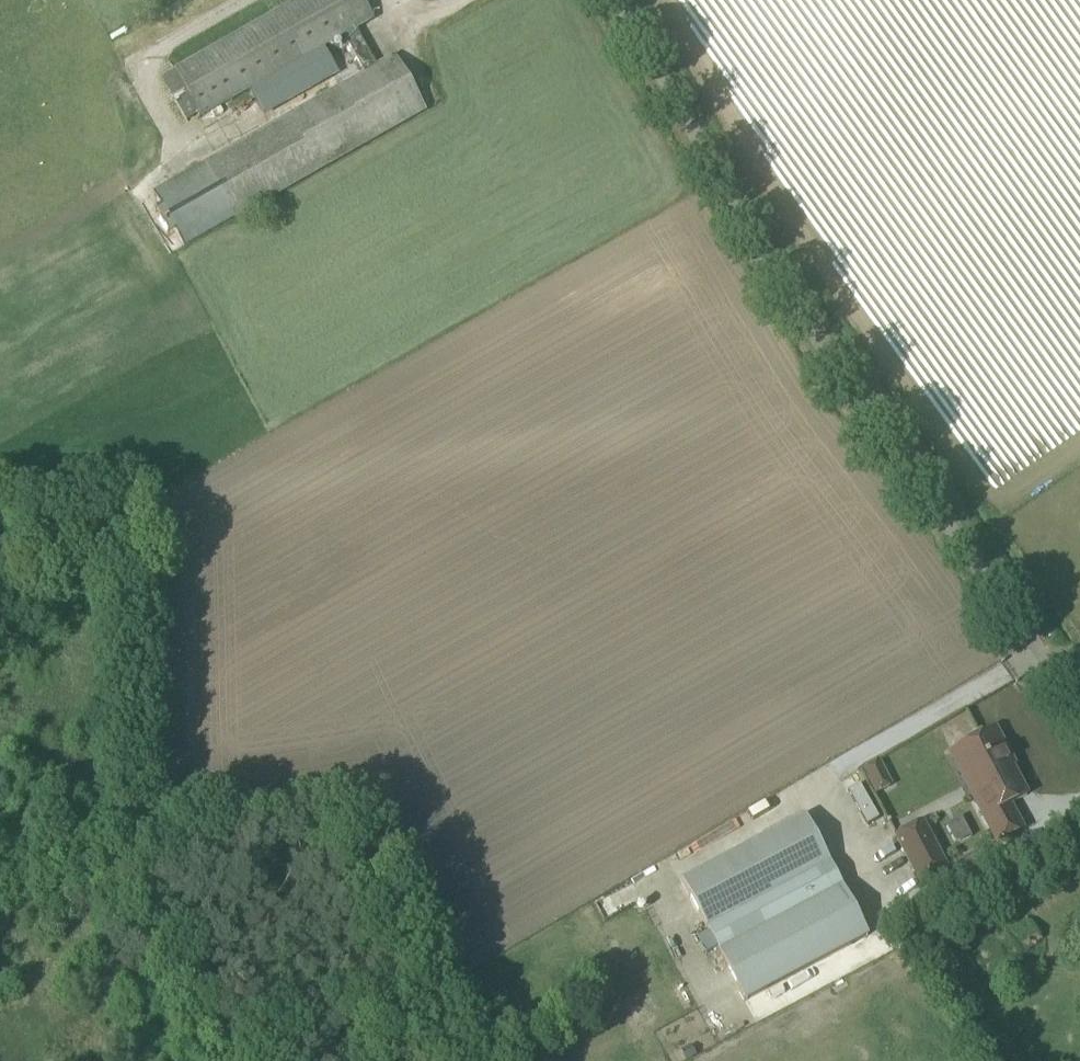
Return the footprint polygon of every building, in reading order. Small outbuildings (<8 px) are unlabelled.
[(326,47),(343,37),(364,74),(377,66),(356,30),(373,20),(362,0),(298,0),(174,71),(201,118),(250,90),(264,115),(340,73),(326,47)] [(364,74),(205,164),(155,192),(158,199),(146,206),(147,216),(162,240),(177,231),(185,246),(425,111),(394,56),(377,66),(364,74)] [(1003,751),(1007,750),(996,729),(958,749),(980,791),(972,795),(997,842),(1023,829),(1010,804),(1027,795),(1003,751)] [(893,784),(880,759),(862,769),(875,794),(893,784)] [(859,784),(848,791),(868,825),(879,819),(859,784)] [(682,881),(706,928),(707,928),(720,952),(827,895),(815,871),(830,862),(805,816),(682,881)] [(920,885),(949,869),(924,820),(894,835),(920,885)] [(827,895),(720,952),(745,1001),(870,935),(844,886),(827,895)] [(470,999),(460,1004),(469,1024),(480,1020),(470,999)]
